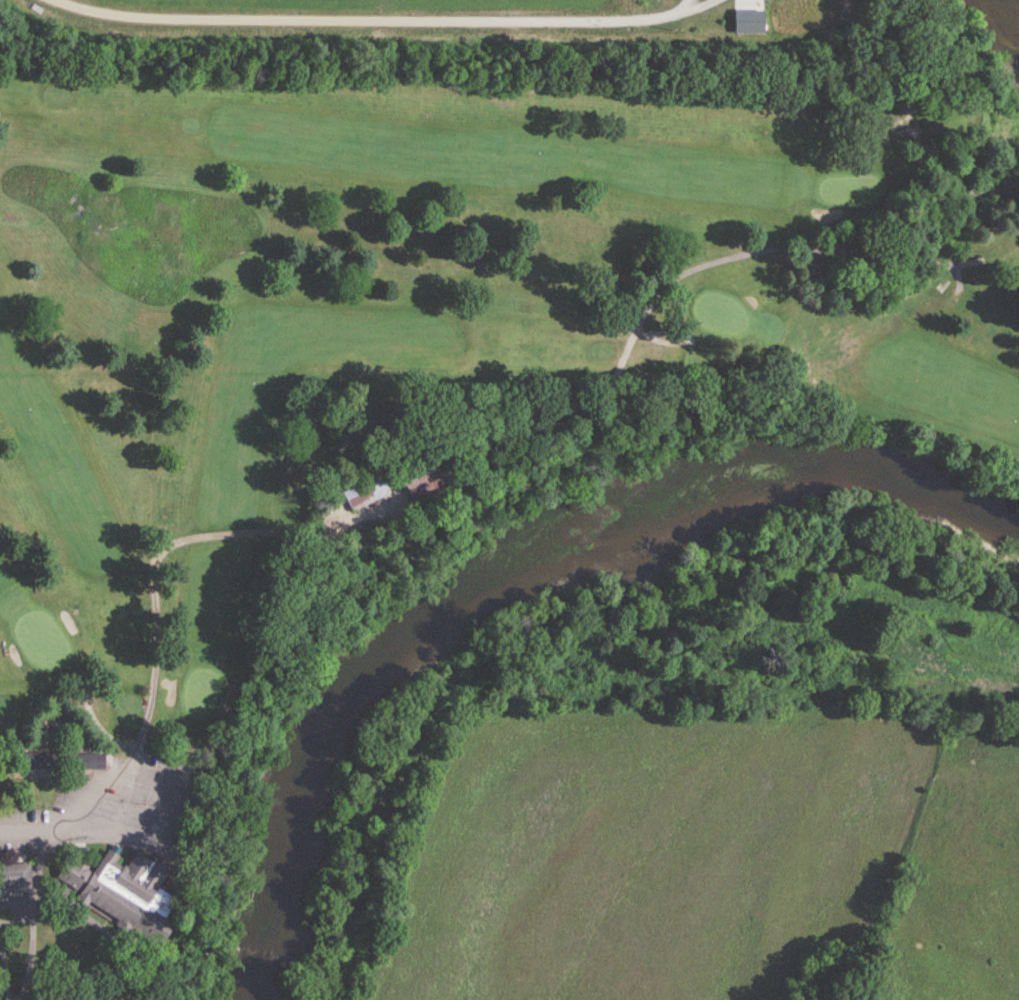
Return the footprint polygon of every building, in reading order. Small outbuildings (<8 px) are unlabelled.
[(427,454),(392,467),(403,497),(438,485),(427,454)] [(377,468),(337,487),(349,512),(389,493),(377,468)] [(47,754),(13,754),(13,776),(47,776),(47,754)] [(102,755),(68,755),(68,770),(102,770),(102,755)] [(152,941),(174,901),(152,890),(163,871),(131,853),(126,863),(103,851),(92,872),(66,858),(50,886),(152,941)] [(0,865),(0,890),(29,890),(29,865),(0,865)]
